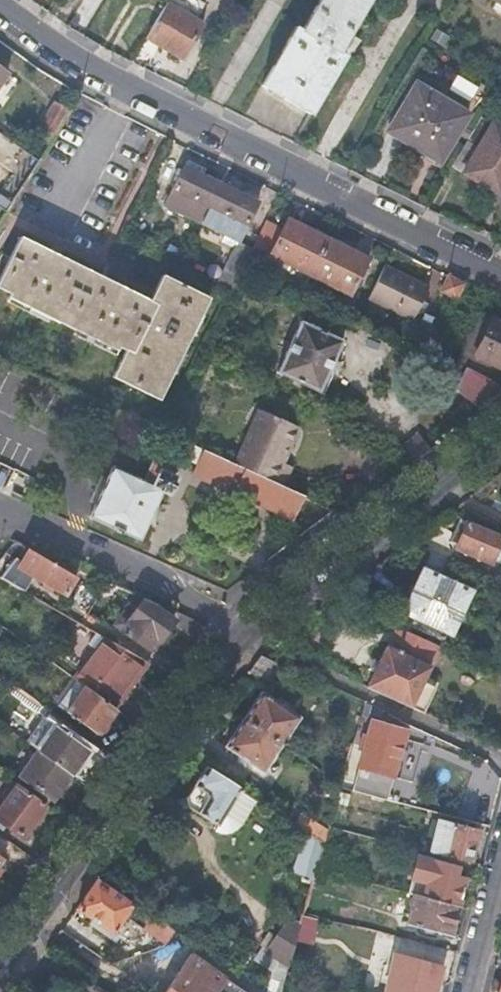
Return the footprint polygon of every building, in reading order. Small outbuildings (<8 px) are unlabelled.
[(147,37),(184,59),(204,24),(196,20),(202,10),(200,2),(198,0),(169,0),(147,37)] [(263,85),(314,115),(347,58),(339,53),(371,0),(321,0),(302,32),(297,28),(263,85)] [(10,71),(0,64),(0,85),(10,71)] [(10,71),(0,85),(0,102),(18,77),(10,71)] [(447,90),(470,100),(477,85),(455,75),(447,90)] [(418,82),(390,130),(392,131),(394,129),(424,148),(423,150),(441,161),(470,114),(418,82)] [(41,125),(55,134),(71,108),(58,100),(41,125)] [(453,165),(465,172),(500,192),(500,124),(484,113),(453,165)] [(191,156),(187,165),(206,174),(210,165),(191,156)] [(168,203),(202,219),(220,181),(206,174),(187,165),(168,203)] [(220,181),(202,219),(242,238),(260,201),(245,193),(220,181)] [(245,193),(260,201),(263,195),(247,188),(245,193)] [(252,251),(248,259),(258,264),(264,250),(311,273),(329,236),(288,216),(283,227),(267,220),(252,251)] [(369,256),(329,236),(311,273),(352,292),(369,256)] [(0,278),(0,288),(9,293),(7,298),(117,351),(119,347),(126,351),(114,378),(160,399),(209,297),(163,274),(151,300),(19,238),(0,278)] [(220,281),(234,288),(248,259),(252,251),(238,245),(220,281)] [(430,284),(386,263),(369,295),(413,317),(430,284)] [(466,281),(450,273),(442,289),(451,294),(458,297),(466,281)] [(283,373),(278,384),(315,401),(344,339),(322,329),(326,322),(312,315),(309,322),(303,319),(279,370),(283,373)] [(420,316),(409,337),(425,345),(436,324),(420,316)] [(466,365),(471,367),(471,368),(497,381),(500,373),(500,322),(492,318),(475,353),(465,348),(458,361),(466,365)] [(481,410),(500,395),(500,383),(497,381),(471,368),(471,367),(466,365),(458,383),(478,400),(475,404),(481,410)] [(261,406),(236,461),(255,469),(283,482),(291,463),(283,459),(299,423),(261,406)] [(406,446),(416,461),(433,448),(422,434),(406,446)] [(294,520),(307,493),(283,482),(255,469),(236,461),(206,447),(192,441),(184,459),(197,465),(194,472),(294,520)] [(116,465),(92,515),(142,538),(165,489),(170,491),(177,476),(160,468),(152,482),(116,465)] [(460,517),(450,541),(457,544),(456,547),(491,562),(500,542),(500,534),(460,517)] [(31,548),(21,564),(68,592),(78,575),(31,548)] [(454,563),(430,552),(404,611),(453,634),(474,588),(449,577),(454,563)] [(147,599),(127,627),(125,629),(133,634),(150,646),(159,635),(163,638),(174,622),(176,620),(147,599)] [(208,626),(180,613),(176,620),(174,622),(199,639),(208,626)] [(119,622),(115,627),(131,636),(133,634),(125,629),(127,627),(119,622)] [(368,685),(424,711),(436,686),(423,680),(440,643),(400,625),(390,646),(388,645),(368,685)] [(131,636),(115,627),(109,636),(124,645),(131,636)] [(109,636),(105,634),(74,674),(80,678),(88,685),(93,688),(112,702),(114,703),(147,659),(124,645),(109,636)] [(284,662),(262,652),(253,665),(249,671),(275,682),(284,662)] [(88,685),(80,678),(61,703),(100,732),(119,707),(114,703),(112,702),(93,688),(88,685)] [(262,690),(245,716),(283,742),(301,715),(262,690)] [(283,742),(245,716),(225,745),(264,771),(283,742)] [(40,749),(72,772),(90,748),(48,717),(30,742),(40,749)] [(364,747),(359,765),(372,768),(366,788),(387,794),(406,728),(372,719),(364,747)] [(364,747),(354,744),(348,762),(359,765),(364,747)] [(54,798),(72,772),(40,749),(22,775),(24,776),(36,785),(31,791),(48,803),(52,797),(54,798)] [(256,798),(206,766),(187,796),(187,804),(217,824),(214,829),(220,831),(222,831),(227,831),(232,829),(237,826),(239,824),(256,798)] [(24,776),(19,783),(31,791),(36,785),(24,776)] [(48,803),(31,791),(19,783),(0,810),(0,817),(25,835),(48,803)] [(347,802),(351,787),(342,784),(338,799),(347,802)] [(295,814),(290,821),(305,830),(325,843),(328,834),(295,814)] [(435,835),(431,850),(470,861),(478,830),(433,817),(428,833),(435,835)] [(325,844),(325,843),(305,830),(293,871),(315,877),(318,867),(325,844)] [(15,842),(0,831),(0,854),(5,857),(15,842)] [(336,848),(325,844),(318,867),(327,870),(330,870),(336,848)] [(418,856),(408,891),(412,892),(459,905),(466,878),(448,873),(450,864),(418,856)] [(327,870),(318,867),(315,877),(310,894),(320,896),(327,870)] [(190,940),(99,877),(78,906),(127,940),(134,941),(144,927),(126,915),(132,906),(136,910),(139,919),(183,950),(190,940)] [(459,905),(412,892),(408,908),(412,909),(409,920),(452,931),(459,905)] [(289,965),(302,921),(290,918),(277,935),(270,931),(261,944),(268,949),(267,950),(281,959),(289,965)] [(447,948),(406,937),(403,950),(444,960),(447,948)] [(198,944),(166,991),(267,991),(198,944)] [(271,991),(282,991),(288,970),(289,965),(281,959),(271,991)] [(440,978),(405,969),(399,991),(436,991),(440,978)] [(27,975),(15,991),(16,991),(27,991),(35,981),(27,975)] [(495,976),(492,986),(499,988),(500,979),(500,978),(495,976)] [(366,991),(370,991),(394,991),(389,987),(369,982),(366,991)]
